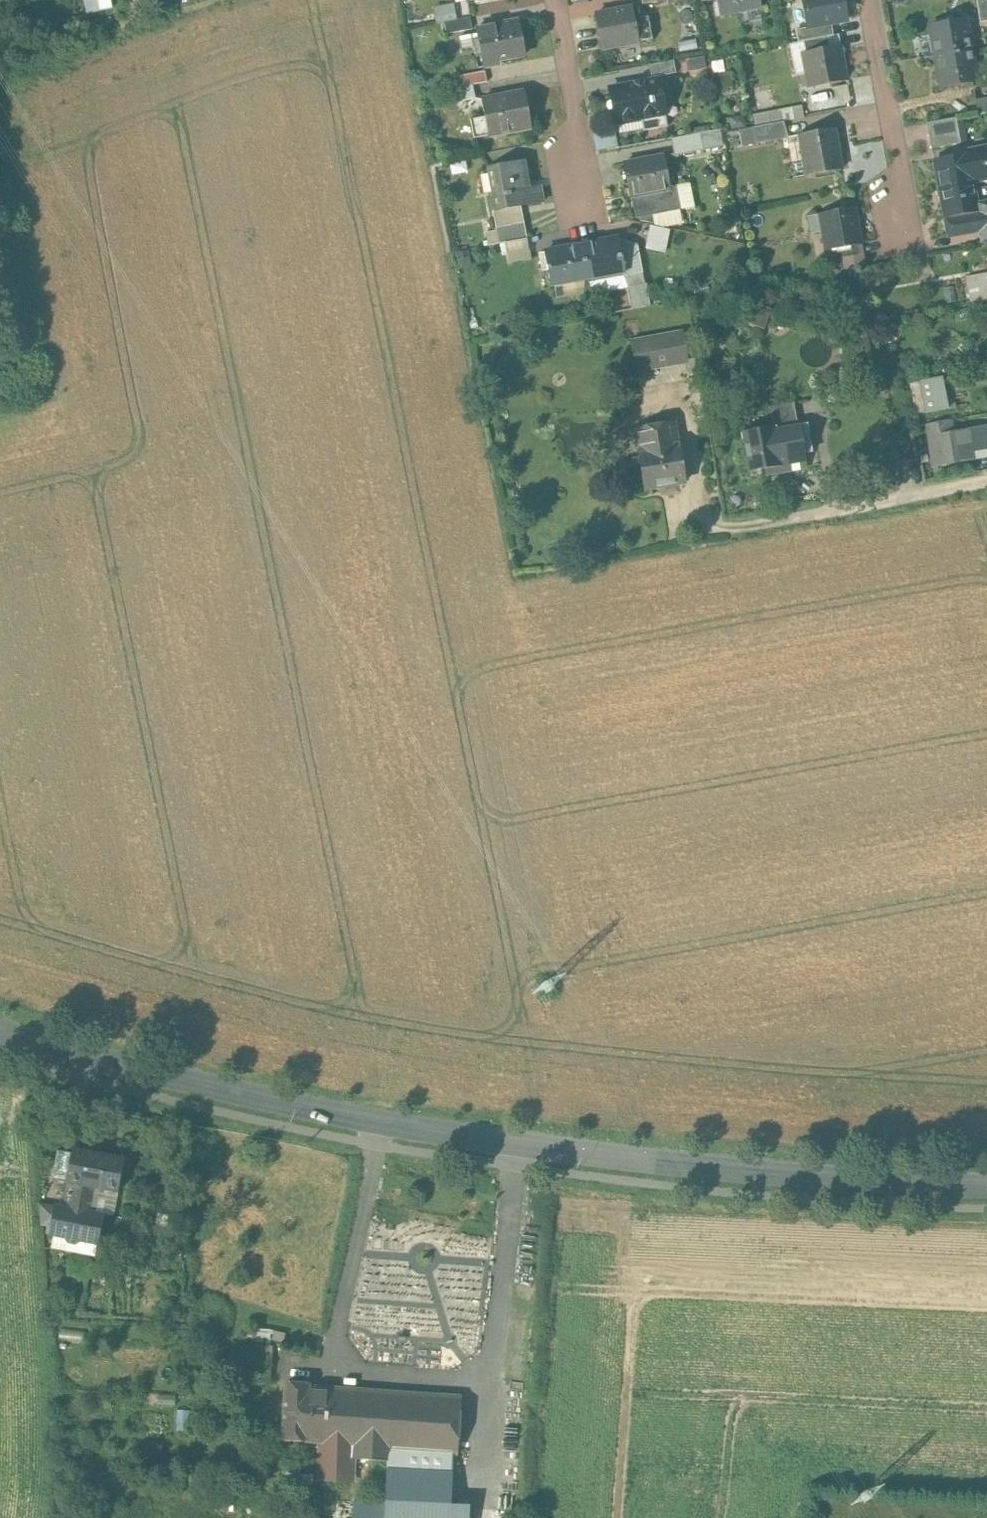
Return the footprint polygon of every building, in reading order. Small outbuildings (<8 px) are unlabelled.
[(88,13),(111,8),(109,0),(86,0),(88,13)] [(721,15),(760,7),(759,0),(718,0),(721,15)] [(808,27),(847,20),(843,0),(803,0),(808,27)] [(977,1),(981,22),(986,21),(986,0),(981,0),(977,1)] [(632,8),(595,15),(601,49),(653,39),(648,16),(634,19),(632,8)] [(470,17),(444,22),(447,34),(472,29),(470,17)] [(519,20),(476,29),(483,67),(500,64),(499,59),(526,54),(519,20)] [(966,20),(930,26),(936,56),(971,49),(966,20)] [(839,34),(826,37),(828,49),(841,46),(839,34)] [(828,49),(826,37),(804,41),(807,53),(828,49)] [(803,53),(807,53),(804,41),(791,44),(797,77),(807,75),(803,55),(803,53)] [(807,53),(803,53),(803,55),(806,54),(812,85),(809,85),(809,87),(848,79),(841,46),(828,49),(807,53)] [(971,49),(936,56),(942,88),(977,81),(971,49)] [(673,61),(650,65),(652,77),(676,73),(673,61)] [(485,71),(457,76),(459,87),(473,85),(487,82),(485,71)] [(660,80),(609,89),(616,123),(641,118),(643,131),(668,127),(665,114),(666,114),(660,80)] [(459,87),(451,89),(454,103),(475,99),(473,85),(459,87)] [(524,92),(482,100),(485,117),(471,120),(475,138),(488,135),(489,136),(531,128),(524,92)] [(757,116),(778,112),(778,110),(775,93),(754,97),(757,116)] [(976,100),(978,113),(986,111),(986,98),(976,100)] [(778,112),(780,121),(803,117),(801,106),(778,110),(778,112)] [(755,127),(780,122),(780,121),(778,112),(757,116),(753,117),(755,127)] [(753,127),(755,127),(753,117),(745,118),(747,128),(753,127)] [(956,117),(927,123),(931,149),(961,143),(956,117)] [(753,127),(757,143),(784,138),(780,122),(755,127),(753,127)] [(757,143),(753,127),(747,128),(740,130),(743,146),(757,143)] [(834,128),(799,134),(799,136),(800,135),(803,149),(807,175),(806,175),(806,176),(841,170),(838,153),(840,153),(838,142),(836,142),(834,128)] [(717,130),(701,133),(704,150),(720,147),(717,130)] [(594,136),(596,151),(617,147),(615,133),(594,136)] [(701,133),(671,138),(674,156),(704,150),(701,133)] [(966,151),(966,155),(934,161),(939,190),(974,183),(973,178),(986,176),(986,151),(985,150),(985,147),(966,151)] [(795,178),(806,176),(806,175),(807,175),(803,149),(790,151),(795,178)] [(663,156),(624,164),(630,197),(631,197),(635,219),(681,210),(676,187),(670,188),(663,156)] [(524,162),(490,168),(490,170),(491,170),(498,208),(497,208),(497,210),(493,211),(496,228),(524,222),(521,206),(543,202),(540,187),(530,189),(524,162)] [(974,183),(939,190),(948,237),(981,231),(986,230),(986,201),(979,203),(974,183)] [(852,208),(820,214),(820,215),(816,216),(819,230),(823,230),(827,251),(861,244),(858,228),(856,228),(852,208)] [(658,225),(634,220),(631,236),(655,241),(658,225)] [(496,228),(499,244),(527,238),(524,222),(496,228)] [(619,238),(581,245),(588,278),(624,272),(625,276),(642,273),(638,246),(621,249),(619,238)] [(581,245),(545,252),(551,286),(588,278),(581,245)] [(815,249),(803,252),(806,268),(818,265),(815,249)] [(863,254),(843,258),(845,268),(865,265),(863,254)] [(646,284),(628,287),(632,308),(649,305),(646,284)] [(680,333),(633,342),(638,370),(685,361),(680,333)] [(942,377),(920,381),(920,382),(925,412),(926,413),(948,409),(942,377)] [(920,382),(910,384),(915,414),(925,412),(920,382)] [(794,403),(769,407),(772,427),(789,424),(790,426),(798,425),(794,403)] [(949,420),(927,424),(934,466),(973,459),(968,429),(951,432),(949,420)] [(673,423),(637,430),(641,451),(639,452),(640,458),(634,459),(634,458),(632,458),(636,485),(639,485),(638,484),(644,483),(645,489),(684,483),(678,445),(677,445),(673,423)] [(772,427),(742,433),(749,472),(765,469),(765,474),(806,467),(803,448),(811,447),(807,423),(798,425),(790,426),(789,424),(772,427)] [(968,428),(968,429),(973,459),(986,456),(986,427),(986,425),(968,428)] [(124,1159),(73,1149),(72,1154),(58,1151),(53,1178),(66,1181),(66,1182),(67,1183),(62,1207),(55,1205),(54,1206),(50,1227),(49,1235),(65,1238),(68,1242),(75,1244),(80,1241),(97,1244),(103,1214),(94,1212),(98,1188),(117,1192),(124,1159)] [(54,1206),(39,1203),(40,1226),(50,1227),(54,1206)] [(252,1344),(268,1346),(270,1330),(253,1329),(253,1333),(242,1331),(240,1346),(252,1348),(252,1344)] [(251,1365),(271,1367),(272,1346),(268,1346),(252,1344),(252,1348),(251,1365)] [(309,1383),(286,1382),(282,1440),(320,1442),(324,1443),(328,1389),(309,1388),(309,1383)] [(328,1389),(324,1443),(354,1445),(353,1458),(388,1461),(385,1504),(356,1502),(355,1517),(468,1517),(469,1507),(451,1506),(452,1473),(451,1473),(452,1451),(456,1451),(460,1399),(328,1389)] [(324,1443),(320,1442),(319,1480),(345,1481),(346,1464),(353,1458),(354,1445),(324,1443)] [(317,1465),(305,1464),(304,1484),(316,1485),(317,1465)]
